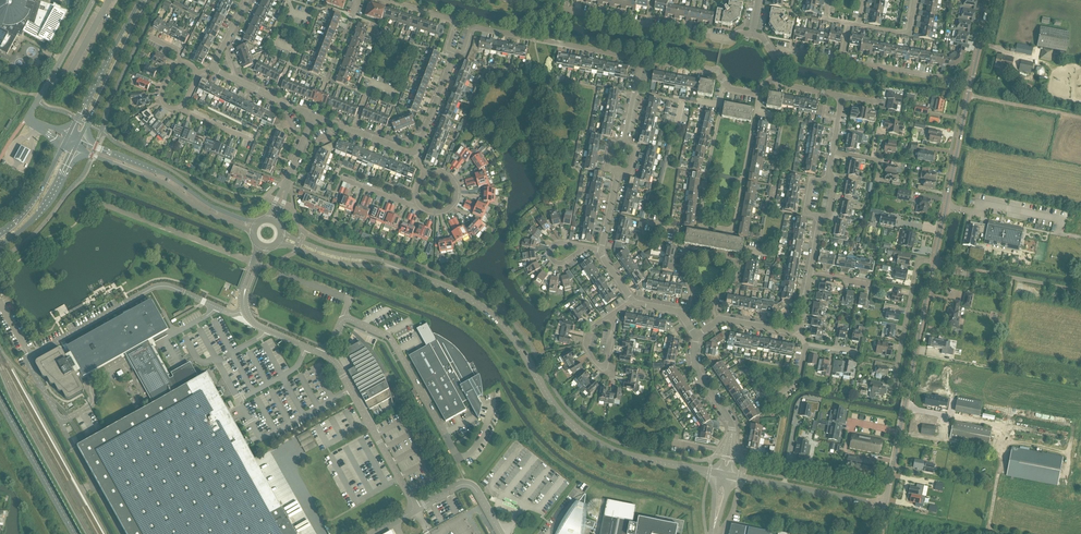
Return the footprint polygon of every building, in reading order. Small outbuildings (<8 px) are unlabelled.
[(8,55),(18,35),(22,36),(24,32),(44,43),(46,41),(50,44),(47,48),(48,49),(68,11),(56,4),(54,3),(53,5),(35,0),(35,2),(33,2),(33,0),(0,0),(0,51),(8,55)] [(327,4),(343,9),(346,0),(328,0),(327,4)] [(667,5),(668,5),(668,0),(665,0),(665,1),(662,1),(660,10),(666,11),(667,5)] [(887,9),(888,3),(885,3),(873,0),(872,3),(875,3),(874,7),(887,9)] [(977,0),(965,0),(964,5),(961,4),(960,7),(963,8),(968,9),(968,6),(976,7),(977,0)] [(165,1),(163,6),(170,9),(172,4),(165,1)] [(272,7),(262,2),(261,5),(260,4),(258,6),(269,11),(272,7)] [(723,13),(723,12),(722,11),(717,10),(715,23),(719,24),(719,23),(722,23),(722,25),(731,26),(735,23),(740,20),(743,4),(729,2),(728,7),(729,8),(730,8),(730,9),(728,10),(728,9),(727,10),(726,8),(724,9),(725,11),(725,12),(724,13),(723,13)] [(222,3),(219,9),(228,13),(229,10),(230,7),(222,3)] [(385,8),(378,6),(376,5),(369,3),(365,16),(381,21),(383,18),(382,18),(385,8)] [(939,11),(941,5),(937,5),(925,3),(925,5),(927,6),(927,9),(936,11),(939,11)] [(665,17),(668,17),(668,15),(671,15),(673,6),(668,5),(667,5),(666,11),(665,17)] [(266,17),(269,19),(270,16),(267,15),(269,11),(258,6),(257,8),(259,9),(258,11),(267,16),(266,17)] [(803,12),(817,14),(817,12),(815,11),(815,8),(803,6),(802,11),(803,12)] [(215,13),(217,14),(225,18),(226,15),(227,16),(228,13),(219,9),(216,7),(215,9),(216,10),(215,13)] [(887,9),(874,7),(874,10),(871,9),(871,12),(886,15),(887,9)] [(382,18),(383,18),(387,19),(390,10),(385,8),(382,18)] [(974,19),(975,10),(968,9),(963,8),(962,16),(959,16),(958,19),(959,19),(966,20),(966,17),(974,19)] [(340,16),(341,12),(333,9),(332,13),(330,18),(341,22),(342,20),(341,19),(342,16),(340,16)] [(690,9),(688,21),(691,22),(691,19),(695,20),(696,10),(690,9)] [(782,17),(783,18),(784,17),(785,12),(781,11),(772,9),(769,25),(775,34),(784,36),(784,35),(787,35),(787,36),(791,37),(793,24),(788,23),(787,24),(786,24),(785,22),(786,22),(785,22),(787,21),(786,19),(784,20),(783,20),(782,18),(782,17)] [(390,10),(387,19),(393,21),(396,12),(390,10)] [(254,15),(265,21),(266,17),(267,16),(258,11),(256,14),(255,13),(254,15)] [(396,12),(393,21),(397,22),(398,23),(401,13),(396,12)] [(872,18),(882,20),(885,20),(886,15),(871,12),(870,14),(873,15),(872,18)] [(398,26),(399,23),(404,24),(406,15),(401,13),(398,23),(397,22),(396,25),(398,26)] [(225,18),(217,14),(214,19),(223,23),(224,20),(225,18)] [(266,26),(263,24),(265,21),(254,15),(253,18),(254,18),(253,21),(262,25),(262,27),(264,28),(266,26)] [(406,15),(404,24),(408,26),(409,26),(412,17),(406,15)] [(157,20),(156,19),(155,19),(151,27),(152,28),(156,30),(156,29),(159,30),(163,22),(164,20),(159,17),(157,20)] [(409,29),(410,27),(414,28),(417,18),(412,17),(409,26),(408,26),(407,29),(409,29)] [(212,18),(211,21),(209,23),(220,28),(221,26),(223,23),(214,19),(212,18)] [(328,24),(328,23),(338,26),(339,24),(341,24),(341,22),(330,18),(329,21),(326,20),(325,23),(328,24)] [(417,18),(414,28),(418,29),(420,30),(423,20),(417,18)] [(951,25),(950,30),(957,31),(961,32),(962,28),(970,30),(971,21),(966,20),(959,19),(957,27),(955,27),(955,26),(951,25)] [(370,23),(362,20),(361,24),(359,23),(358,26),(356,25),(356,28),(367,32),(369,27),(370,23)] [(418,29),(417,32),(420,33),(421,30),(425,31),(428,22),(423,20),(420,30),(418,29)] [(249,25),(260,30),(262,27),(262,25),(253,21),(252,23),(250,23),(249,25)] [(168,25),(163,22),(159,30),(161,32),(164,34),(168,25)] [(169,22),(168,25),(164,34),(167,35),(169,36),(175,25),(169,22)] [(430,33),(433,24),(428,22),(425,31),(430,33)] [(207,26),(206,28),(218,34),(219,31),(218,31),(220,28),(209,23),(208,26),(207,26)] [(326,28),(338,32),(338,30),(337,29),(338,26),(328,23),(328,24),(326,28)] [(433,24),(430,33),(435,35),(438,25),(433,24)] [(835,42),(841,43),(843,31),(841,31),(841,28),(840,28),(840,25),(838,24),(837,28),(837,33),(835,42)] [(180,28),(175,25),(169,36),(172,37),(171,37),(174,39),(180,28)] [(260,30),(249,25),(248,27),(250,28),(248,30),(258,35),(260,30)] [(441,37),(444,27),(438,25),(435,35),(441,37)] [(933,28),(921,26),(921,28),(923,29),(923,32),(935,34),(936,29),(933,28)] [(182,28),(180,27),(180,28),(174,39),(177,40),(178,40),(180,41),(184,33),(185,30),(182,29),(182,28)] [(1070,32),(1041,27),(1037,46),(1066,52),(1070,32)] [(205,31),(204,34),(206,35),(214,39),(215,37),(216,37),(218,34),(206,28),(205,31)] [(338,32),(326,28),(325,31),(322,30),(321,32),(324,33),(324,32),(334,36),(335,33),(337,34),(338,32)] [(367,32),(356,28),(355,30),(356,30),(355,33),(365,37),(365,38),(370,40),(371,38),(365,36),(367,32)] [(796,38),(799,39),(801,29),(795,28),(793,40),(796,41),(796,38)] [(816,45),(819,45),(819,42),(823,43),(824,34),(825,30),(819,29),(819,33),(816,45)] [(258,35),(248,30),(247,33),(246,32),(245,34),(255,40),(258,35)] [(967,41),(969,33),(961,32),(957,31),(956,37),(952,37),(952,42),(953,42),(959,43),(960,40),(967,41)] [(323,37),(334,42),(335,39),(333,39),(334,36),(324,32),(324,33),(323,37)] [(919,35),(919,38),(934,40),(935,34),(923,32),(922,35),(919,35)] [(185,44),(189,36),(184,33),(180,41),(182,42),(182,43),(185,44)] [(352,37),(363,42),(365,38),(365,37),(355,33),(354,36),(353,35),(352,37)] [(248,43),(248,42),(253,44),(255,40),(245,34),(243,36),(245,37),(241,44),(242,45),(248,43)] [(863,37),(864,35),(861,34),(860,37),(857,36),(855,46),(861,47),(862,41),(863,41),(863,37)] [(214,39),(206,35),(204,40),(212,45),(214,42),(213,41),(214,39)] [(334,42),(323,37),(321,41),(318,40),(317,42),(320,43),(321,42),(330,46),(331,43),(333,44),(334,42)] [(363,42),(352,37),(351,39),(353,40),(352,43),(361,47),(361,48),(364,49),(364,47),(362,46),(363,42)] [(861,47),(860,53),(863,53),(863,50),(866,51),(868,42),(868,40),(863,37),(863,41),(862,41),(861,47)] [(201,46),(209,50),(210,47),(211,48),(212,45),(204,40),(201,46)] [(319,47),(330,51),(331,49),(329,49),(330,46),(321,42),(320,43),(319,47)] [(963,61),(965,48),(962,47),(963,44),(959,43),(953,42),(953,46),(958,47),(957,53),(955,52),(952,54),(959,64),(963,61)] [(348,47),(359,51),(361,48),(361,47),(352,43),(350,45),(349,45),(348,47)] [(1033,47),(1017,43),(1015,52),(1031,55),(1033,47)] [(898,59),(898,57),(901,57),(903,48),(904,45),(898,44),(897,47),(895,59),(898,59)] [(247,45),(237,48),(238,51),(236,52),(238,56),(240,56),(241,61),(240,62),(241,66),(243,65),(244,68),(254,65),(247,45)] [(209,50),(201,46),(198,51),(207,55),(209,52),(208,52),(209,50)] [(528,47),(523,46),(523,47),(521,47),(520,56),(526,58),(528,47)] [(330,51),(319,47),(317,51),(314,50),(314,52),(316,53),(317,52),(326,56),(328,53),(329,54),(330,51)] [(360,59),(361,56),(358,55),(359,51),(348,47),(348,48),(347,49),(348,49),(349,50),(348,53),(357,56),(357,57),(360,59)] [(1053,51),(1043,49),(1040,59),(1051,61),(1053,51)] [(194,55),(196,56),(204,60),(205,58),(206,58),(207,55),(198,51),(196,50),(194,55)] [(441,54),(431,50),(429,56),(440,60),(441,58),(439,57),(441,54)] [(933,63),(936,64),(938,54),(938,51),(933,50),(932,53),(930,65),(932,66),(933,63)] [(155,52),(153,55),(154,55),(151,61),(154,62),(153,62),(163,67),(166,61),(164,60),(165,57),(155,52)] [(315,57),(326,61),(327,59),(325,58),(326,56),(317,52),(316,53),(315,57)] [(344,57),(355,61),(357,57),(357,56),(348,53),(347,55),(345,55),(344,57)] [(942,64),(955,66),(959,64),(952,54),(949,56),(949,58),(943,57),(942,64)] [(1013,58),(997,55),(995,67),(1011,70),(1013,58)] [(193,62),(202,66),(203,63),(203,62),(204,60),(196,56),(193,62)] [(424,60),(427,62),(427,60),(437,64),(438,62),(439,62),(440,60),(429,56),(427,59),(424,58),(424,60)] [(326,61),(315,57),(313,62),(323,65),(324,63),(325,63),(326,61)] [(355,61),(344,57),(343,59),(345,60),(344,62),(354,66),(353,67),(356,68),(357,66),(354,65),(355,61)] [(463,65),(462,66),(471,70),(475,71),(477,65),(473,64),(474,61),(467,58),(466,61),(463,60),(462,64),(463,65)] [(425,65),(436,70),(437,68),(436,67),(437,64),(427,60),(427,62),(425,65)] [(1033,63),(1021,60),(1019,70),(1031,73),(1033,63)] [(151,64),(146,61),(144,65),(146,66),(143,72),(153,77),(157,71),(150,67),(151,64)] [(256,66),(249,68),(250,69),(257,72),(256,74),(258,75),(264,64),(259,62),(257,66),(256,66)] [(311,67),(322,71),(323,69),(322,68),(323,65),(313,62),(311,67)] [(340,67),(352,71),(353,67),(354,66),(344,62),(343,65),(341,64),(340,67)] [(264,64),(258,75),(261,76),(261,74),(264,76),(268,66),(264,64)] [(420,70),(423,71),(423,70),(433,74),(434,71),(435,72),(436,70),(425,65),(424,69),(421,68),(420,70)] [(627,76),(629,66),(624,65),(624,66),(622,66),(620,78),(626,79),(627,76)] [(268,79),(273,69),(268,66),(264,76),(267,77),(266,78),(268,79)] [(459,71),(469,75),(471,70),(462,66),(462,68),(461,67),(459,71)] [(309,72),(319,75),(320,73),(322,73),(322,71),(311,67),(309,72)] [(352,71),(340,67),(340,69),(341,69),(340,72),(350,76),(352,71)] [(273,69),(268,79),(270,80),(271,79),(273,80),(278,71),(273,69)] [(421,75),(432,80),(433,77),(432,77),(433,74),(423,70),(423,71),(421,75)] [(277,84),(283,73),(278,71),(273,80),(276,82),(275,83),(277,84)] [(458,77),(467,81),(469,82),(471,76),(469,75),(459,71),(458,75),(459,76),(458,77)] [(136,86),(148,90),(151,84),(149,83),(150,80),(137,74),(131,72),(130,73),(129,74),(136,77),(135,79),(138,81),(136,86)] [(350,76),(340,72),(339,75),(337,74),(337,76),(348,81),(350,76)] [(675,86),(677,75),(673,74),(673,75),(671,75),(669,87),(675,87),(675,86)] [(416,80),(419,81),(419,80),(429,84),(430,81),(432,82),(432,80),(421,75),(420,79),(417,78),(416,80)] [(346,86),(348,82),(348,81),(337,76),(336,79),(337,79),(336,82),(346,86)] [(465,86),(467,81),(458,77),(458,79),(456,78),(455,82),(465,86)] [(701,79),(696,78),(696,80),(694,79),(693,89),(698,90),(700,80),(701,80),(701,79)] [(203,79),(198,89),(204,92),(208,83),(207,82),(207,81),(203,79)] [(285,79),(281,88),(284,89),(284,91),(286,92),(290,81),(285,79)] [(417,85),(429,89),(429,87),(428,87),(429,84),(419,80),(419,81),(417,85)] [(698,90),(697,95),(712,97),(715,83),(701,80),(700,80),(698,90)] [(291,92),(295,82),(290,81),(286,92),(288,93),(289,91),(291,92)] [(208,83),(204,92),(209,94),(214,84),(210,82),(210,84),(208,83)] [(295,82),(291,92),(294,93),(293,95),(296,96),(300,84),(295,82)] [(468,87),(465,86),(455,82),(453,86),(454,87),(454,88),(465,93),(468,87)] [(214,84),(209,94),(214,97),(219,88),(217,87),(218,86),(214,84)] [(301,96),(305,86),(300,84),(296,96),(298,97),(298,95),(301,96)] [(310,85),(309,88),(305,86),(301,96),(304,97),(303,99),(305,99),(310,88),(311,89),(312,86),(310,85)] [(429,89),(417,85),(416,90),(425,93),(426,91),(428,92),(429,89)] [(219,88),(214,97),(220,99),(225,89),(221,88),(220,89),(219,88)] [(310,88),(305,99),(308,100),(308,99),(311,100),(315,90),(311,89),(310,88)] [(451,93),(461,97),(463,98),(465,93),(454,88),(453,90),(452,89),(451,93)] [(225,89),(220,99),(225,102),(229,93),(228,92),(228,91),(225,89)] [(317,91),(315,90),(311,100),(318,103),(325,105),(329,96),(327,95),(328,92),(325,91),(324,94),(322,93),(320,92),(321,90),(318,89),(317,91)] [(414,95),(425,99),(426,97),(424,96),(425,93),(416,90),(414,95)] [(229,93),(225,102),(230,104),(235,95),(231,93),(231,94),(229,93)] [(450,98),(450,99),(459,103),(459,102),(462,103),(464,98),(463,98),(461,97),(451,93),(449,97),(450,98)] [(766,107),(774,109),(781,110),(782,105),(783,96),(769,93),(766,107)] [(895,94),(889,93),(888,99),(889,99),(887,109),(896,111),(898,102),(901,103),(902,97),(895,95),(895,94)] [(148,96),(142,98),(142,94),(131,94),(131,99),(137,98),(137,99),(136,99),(138,107),(150,104),(148,96)] [(334,94),(333,97),(329,96),(325,105),(328,107),(328,108),(330,109),(334,98),(335,98),(337,95),(334,94)] [(236,107),(240,98),(238,98),(239,96),(235,95),(230,104),(236,107)] [(425,99),(414,95),(412,100),(421,103),(422,101),(424,101),(425,99)] [(933,96),(930,109),(934,110),(934,111),(942,113),(944,101),(937,100),(937,97),(933,96)] [(659,99),(649,97),(648,101),(649,102),(649,103),(658,105),(660,106),(661,100),(659,99)] [(240,98),(236,107),(241,110),(246,100),(242,98),(241,99),(240,98)] [(335,109),(339,100),(335,98),(334,98),(330,109),(332,110),(333,108),(335,109)] [(801,99),(799,109),(799,111),(804,112),(807,99),(803,98),(802,99),(801,99)] [(446,104),(457,108),(459,103),(450,99),(449,101),(448,100),(446,104)] [(807,99),(804,112),(810,113),(812,101),(811,101),(811,100),(807,99)] [(246,112),(251,104),(249,103),(250,102),(246,100),(241,110),(246,112)] [(339,100),(335,109),(338,110),(338,112),(339,113),(344,101),(339,100)] [(410,104),(421,109),(422,107),(420,106),(421,103),(412,100),(410,104)] [(817,112),(819,101),(814,100),(814,102),(812,101),(810,113),(817,115),(818,112),(817,112)] [(345,113),(349,103),(344,101),(339,113),(342,114),(342,112),(345,113)] [(251,115),(256,105),(253,103),(252,104),(251,104),(246,112),(251,115)] [(347,116),(348,116),(349,117),(354,105),(349,103),(345,113),(348,114),(348,115),(347,116)] [(725,103),(722,117),(724,118),(751,123),(753,108),(739,106),(725,103)] [(407,110),(408,114),(412,113),(414,119),(416,118),(419,110),(420,111),(421,109),(410,104),(408,110),(407,110)] [(445,110),(454,114),(457,108),(446,104),(445,108),(446,109),(445,110)] [(256,119),(257,117),(261,109),(260,108),(260,107),(256,105),(251,115),(255,116),(254,119),(255,119),(256,119)] [(355,117),(359,107),(354,105),(349,117),(352,117),(352,116),(355,117)] [(603,112),(605,112),(616,115),(617,110),(616,110),(616,109),(606,107),(604,106),(603,112)] [(365,107),(361,119),(364,120),(364,118),(367,119),(371,109),(365,107)] [(852,108),(850,118),(857,119),(858,108),(853,107),(853,109),(852,108)] [(257,117),(262,120),(267,110),(263,108),(263,109),(261,109),(257,117)] [(371,123),(375,111),(371,109),(367,119),(369,120),(369,122),(371,123)] [(646,115),(655,117),(657,111),(646,109),(645,113),(646,113),(646,115)] [(150,114),(151,113),(149,110),(137,117),(139,116),(142,119),(141,121),(146,125),(147,126),(154,118),(150,114)] [(261,123),(266,125),(267,123),(272,114),(270,113),(271,112),(267,110),(262,120),(261,123)] [(444,111),(442,115),(455,120),(457,115),(454,114),(445,110),(445,112),(444,111)] [(375,111),(371,123),(373,123),(374,122),(376,123),(380,113),(375,111)] [(714,114),(703,111),(701,117),(713,120),(714,114)] [(870,111),(868,122),(875,123),(877,113),(876,113),(876,112),(870,111)] [(267,123),(275,126),(281,124),(280,121),(278,117),(277,117),(278,115),(274,113),(273,115),(272,114),(267,123)] [(381,126),(385,115),(380,113),(376,123),(379,124),(379,126),(381,126)] [(392,127),(390,122),(389,121),(390,117),(385,115),(381,126),(383,127),(384,126),(390,128),(392,127)] [(413,119),(411,115),(406,117),(411,128),(413,128),(412,126),(415,125),(413,119)] [(411,128),(406,117),(402,119),(405,128),(408,127),(409,129),(411,128)] [(451,121),(441,117),(439,122),(441,122),(440,124),(449,127),(451,121)] [(703,124),(712,126),(713,120),(701,117),(700,123),(703,124)] [(152,130),(159,122),(154,118),(147,126),(152,130)] [(397,121),(401,132),(403,131),(403,130),(405,128),(402,119),(397,121)] [(656,129),(657,123),(654,123),(643,120),(642,124),(644,125),(643,126),(655,129),(656,129)] [(393,127),(395,132),(398,131),(399,133),(401,132),(397,121),(392,123),(393,127)] [(902,132),(902,130),(903,130),(904,130),(904,127),(904,126),(903,126),(903,125),(899,124),(900,123),(890,121),(890,122),(886,121),(884,128),(889,129),(888,133),(897,134),(898,131),(902,132)] [(159,122),(152,130),(157,135),(164,126),(159,122)] [(600,123),(599,129),(611,132),(612,130),(613,130),(614,126),(603,124),(600,123)] [(449,127),(440,124),(440,125),(438,125),(437,129),(447,133),(449,127)] [(173,131),(169,129),(168,130),(164,126),(157,135),(158,136),(163,140),(166,137),(170,138),(173,131)] [(173,137),(180,139),(181,140),(185,130),(176,126),(174,132),(175,133),(173,137)] [(641,132),(654,135),(655,129),(643,126),(643,128),(642,127),(641,132)] [(285,133),(284,130),(282,127),(277,130),(277,131),(277,132),(275,137),(285,141),(286,138),(287,137),(285,137),(286,135),(285,135),(285,133)] [(449,133),(447,133),(437,129),(435,133),(436,133),(436,135),(447,139),(449,133)] [(612,138),(612,133),(611,133),(611,132),(599,129),(597,135),(599,135),(602,136),(607,137),(612,138)] [(698,129),(697,134),(700,135),(709,137),(710,131),(701,129),(698,129)] [(937,134),(937,131),(929,129),(929,134),(930,134),(929,141),(940,143),(942,135),(938,135),(937,134)] [(178,142),(186,145),(187,142),(191,132),(185,130),(181,140),(180,139),(178,142)] [(187,142),(193,145),(197,134),(191,132),(187,142)] [(640,138),(652,140),(654,135),(641,132),(640,136),(641,136),(640,138)] [(862,138),(863,134),(860,133),(854,132),(853,136),(849,135),(847,135),(846,141),(858,143),(861,144),(862,138)] [(193,145),(194,145),(201,148),(202,143),(204,144),(206,138),(197,134),(193,145)] [(432,140),(445,144),(447,139),(436,135),(435,136),(434,136),(432,140)] [(285,141),(275,137),(273,136),(271,142),(282,146),(282,145),(283,145),(285,141)] [(639,139),(638,143),(642,144),(647,145),(648,146),(651,146),(652,140),(640,138),(640,139),(639,139)] [(204,150),(210,153),(212,153),(216,143),(207,139),(205,145),(206,146),(204,150)] [(338,140),(333,142),(330,144),(333,150),(334,149),(341,152),(345,143),(343,142),(344,141),(339,140),(339,141),(338,140)] [(445,144),(432,140),(431,144),(432,144),(432,146),(443,150),(445,144)] [(694,146),(697,147),(706,149),(708,143),(699,141),(695,140),(694,146)] [(851,149),(850,153),(859,154),(860,151),(856,150),(858,143),(846,141),(845,148),(846,149),(851,149)] [(897,142),(890,141),(889,144),(888,144),(885,144),(884,151),(885,151),(884,154),(891,155),(891,153),(895,153),(897,146),(896,146),(897,142)] [(282,146),(271,142),(268,147),(281,152),(282,148),(281,148),(282,146)] [(346,144),(345,143),(341,152),(347,154),(348,151),(351,144),(348,143),(347,142),(346,144)] [(218,156),(222,145),(216,143),(212,153),(218,156)] [(916,150),(917,144),(915,144),(910,143),(908,152),(913,153),(914,149),(916,150)] [(352,156),(356,147),(354,147),(355,145),(351,144),(348,151),(347,154),(348,155),(352,156)] [(222,145),(218,156),(224,158),(228,147),(222,145)] [(327,145),(324,146),(321,148),(321,149),(319,149),(319,150),(318,150),(316,154),(329,159),(332,151),(331,150),(330,151),(327,145)] [(462,145),(455,155),(461,158),(467,149),(462,145)] [(658,148),(651,146),(648,146),(647,145),(646,150),(647,150),(647,152),(656,154),(658,148)] [(30,151),(20,146),(13,159),(23,164),(30,151)] [(438,155),(441,155),(443,150),(432,146),(431,147),(430,147),(428,151),(438,155)] [(233,157),(235,157),(237,151),(228,147),(224,158),(225,158),(224,162),(230,164),(231,161),(232,161),(233,157)] [(266,153),(277,157),(278,156),(279,156),(281,152),(268,147),(266,153)] [(358,158),(362,148),(358,147),(357,148),(356,147),(352,156),(358,158)] [(362,163),(363,161),(367,152),(365,151),(366,150),(362,148),(358,158),(357,161),(362,163)] [(466,162),(468,160),(473,153),(475,154),(477,152),(475,150),(471,150),(470,151),(467,149),(461,158),(458,162),(454,167),(458,170),(463,162),(462,161),(463,160),(466,162)] [(471,162),(472,160),(475,165),(485,158),(481,153),(479,150),(477,152),(475,154),(473,153),(468,160),(471,162)] [(919,150),(918,159),(933,162),(934,153),(919,150)] [(367,152),(363,161),(369,163),(373,152),(368,151),(368,152),(367,152)] [(427,157),(436,160),(438,155),(428,151),(427,155),(428,155),(427,157)] [(373,152),(369,163),(374,165),(378,156),(376,155),(377,154),(373,152)] [(277,157),(266,153),(264,158),(276,163),(278,159),(277,159),(277,157)] [(315,160),(327,164),(329,159),(316,154),(314,158),(316,158),(315,160)] [(806,154),(805,160),(807,160),(818,162),(819,158),(817,158),(818,156),(808,155),(806,154)] [(378,156),(374,165),(380,167),(384,157),(380,155),(379,156),(378,156)] [(384,172),(385,169),(389,160),(387,160),(388,158),(384,157),(380,167),(383,168),(382,171),(384,172)] [(429,164),(434,166),(436,160),(427,157),(427,158),(425,158),(424,162),(425,162),(429,164)] [(644,160),(643,161),(645,162),(644,163),(654,166),(655,160),(644,157),(644,160)] [(262,164),(264,165),(273,168),(274,167),(275,167),(276,163),(264,158),(262,164)] [(487,168),(486,166),(489,164),(485,158),(475,165),(478,168),(474,170),(476,174),(478,173),(486,171),(485,169),(487,168)] [(389,160),(385,169),(391,171),(395,161),(391,159),(390,161),(389,160)] [(857,159),(857,162),(851,161),(850,161),(848,168),(860,170),(861,163),(865,164),(865,160),(857,159)] [(312,165),(325,170),(327,165),(327,164),(315,160),(315,161),(313,161),(312,165)] [(395,161),(391,171),(396,173),(400,164),(398,164),(399,163),(395,161)] [(585,169),(594,171),(596,172),(596,167),(595,167),(595,165),(586,163),(585,169)] [(692,170),(701,172),(702,166),(693,164),(691,163),(690,169),(692,170)] [(885,172),(886,172),(896,174),(897,167),(900,167),(901,164),(894,163),(894,166),(892,166),(886,164),(885,172)] [(402,176),(406,165),(402,164),(401,165),(400,164),(396,173),(402,176)] [(262,170),(272,174),(274,170),(273,170),(273,168),(264,165),(262,170)] [(311,171),(322,175),(325,170),(312,165),(310,169),(311,169),(311,171)] [(406,165),(402,176),(407,178),(411,169),(409,168),(410,167),(406,165)] [(237,179),(241,169),(234,166),(231,174),(234,176),(233,177),(237,179)] [(816,174),(816,170),(815,169),(815,168),(806,166),(805,172),(808,173),(816,174)] [(413,180),(417,170),(413,168),(412,169),(411,169),(407,178),(406,180),(412,182),(413,180)] [(465,180),(466,184),(488,178),(488,177),(490,177),(488,168),(487,168),(485,169),(486,171),(478,173),(476,174),(475,174),(476,178),(475,179),(474,177),(465,180)] [(847,175),(849,175),(854,176),(854,179),(862,181),(862,177),(859,177),(860,170),(848,168),(847,175)] [(936,174),(929,172),(929,169),(923,168),(922,171),(921,179),(923,179),(925,179),(935,181),(936,174)] [(241,169),(237,179),(242,181),(242,179),(245,180),(249,172),(241,169)] [(641,171),(641,173),(642,173),(641,175),(651,177),(652,171),(642,169),(641,171)] [(307,176),(320,181),(322,175),(311,171),(310,172),(309,172),(307,176)] [(252,185),(256,174),(249,172),(245,180),(248,181),(247,183),(252,185)] [(885,180),(892,181),(892,184),(900,186),(901,182),(899,182),(899,180),(896,179),(897,174),(896,174),(886,172),(885,180)] [(256,174),(252,185),(256,186),(257,185),(260,186),(262,180),(268,182),(270,178),(264,176),(263,177),(256,174)] [(640,181),(648,182),(649,183),(651,177),(641,175),(641,176),(640,176),(639,180),(640,181)] [(319,184),(320,181),(307,176),(306,180),(307,180),(307,182),(316,185),(316,183),(319,184)] [(478,183),(479,187),(482,186),(489,184),(488,178),(466,184),(467,188),(477,185),(476,184),(478,183)] [(639,180),(633,179),(629,178),(628,183),(630,183),(629,184),(639,187),(640,181),(639,180)] [(853,183),(848,182),(846,181),(845,188),(856,190),(857,184),(861,184),(862,181),(854,179),(853,183)] [(925,179),(923,187),(918,186),(918,189),(926,191),(927,187),(935,189),(936,181),(935,181),(925,179)] [(303,187),(313,191),(316,185),(307,182),(306,183),(305,183),(303,187)] [(589,187),(591,188),(591,189),(600,191),(601,189),(602,189),(603,185),(592,183),(589,182),(589,186),(589,187)] [(496,189),(491,189),(489,184),(482,186),(483,190),(484,190),(484,195),(495,196),(496,189)] [(843,195),(845,195),(851,196),(850,200),(858,201),(859,197),(855,197),(856,190),(845,188),(843,195)] [(346,197),(348,193),(349,190),(348,190),(345,189),(343,194),(341,193),(338,201),(341,202),(339,207),(346,209),(348,204),(350,199),(348,198),(346,197)] [(637,192),(627,190),(626,194),(627,194),(627,196),(636,198),(637,192)] [(899,190),(897,198),(909,200),(911,192),(899,190)] [(305,204),(305,206),(309,208),(313,198),(306,195),(306,193),(300,191),(298,194),(305,197),(302,203),(305,204)] [(482,200),(481,203),(488,206),(490,202),(495,202),(495,196),(484,195),(484,200),(482,200)] [(635,204),(638,205),(639,199),(636,198),(627,196),(626,197),(625,197),(624,201),(635,204)] [(367,209),(369,204),(372,199),(368,197),(366,203),(364,208),(360,218),(366,220),(367,217),(370,210),(367,209)] [(313,198),(309,208),(314,210),(314,208),(317,209),(320,200),(313,198)] [(332,203),(332,205),(328,203),(324,213),(328,215),(329,213),(332,214),(338,199),(334,198),(333,201),(332,203)] [(348,210),(353,212),(355,213),(358,205),(355,204),(356,201),(350,199),(348,204),(346,209),(348,210)] [(917,207),(916,213),(920,213),(920,212),(926,213),(927,209),(929,209),(930,200),(921,199),(919,208),(917,207)] [(320,200),(317,209),(320,210),(319,212),(324,213),(328,203),(320,200)] [(598,202),(589,200),(588,206),(598,208),(599,204),(598,204),(598,202)] [(849,203),(844,202),(842,201),(841,208),(853,210),(854,204),(857,204),(858,201),(850,200),(849,203)] [(635,204),(624,201),(623,206),(624,206),(624,207),(633,210),(635,204)] [(481,203),(478,202),(475,208),(486,213),(488,206),(481,203)] [(386,213),(387,214),(389,210),(391,205),(387,203),(384,212),(380,211),(376,221),(383,223),(386,213)] [(475,208),(471,207),(465,204),(464,208),(472,211),(473,210),(474,211),(473,214),(476,216),(483,219),(482,221),(485,223),(487,220),(486,217),(484,216),(486,213),(475,208)] [(795,212),(796,207),(795,207),(795,206),(786,204),(784,204),(782,211),(792,212),(792,211),(795,212)] [(355,213),(353,216),(360,218),(364,208),(358,205),(355,213)] [(621,213),(632,216),(633,210),(624,207),(623,209),(622,209),(621,213)] [(370,210),(367,217),(369,218),(376,221),(380,211),(374,208),(373,211),(370,210)] [(841,215),(846,216),(845,219),(851,221),(854,221),(855,218),(851,217),(853,210),(841,208),(840,215),(841,215)] [(557,210),(550,212),(552,220),(546,221),(550,228),(552,230),(555,229),(554,226),(560,224),(559,220),(557,210)] [(564,219),(559,220),(560,224),(561,228),(564,228),(564,224),(570,226),(573,212),(566,210),(564,219)] [(1066,229),(1077,231),(1078,226),(1080,226),(1080,217),(1080,215),(1070,213),(1069,217),(1068,220),(1066,229)] [(389,214),(385,224),(384,227),(390,230),(391,227),(395,216),(389,214)] [(415,222),(417,217),(413,215),(411,221),(409,225),(405,236),(411,238),(412,235),(415,228),(413,227),(415,222)] [(881,215),(880,224),(895,227),(897,218),(881,215)] [(398,230),(400,230),(403,223),(400,222),(401,219),(395,216),(391,227),(398,230)] [(474,219),(476,220),(472,224),(480,231),(485,226),(481,223),(482,221),(483,219),(476,216),(474,219)] [(542,216),(536,220),(541,226),(537,230),(542,233),(546,236),(547,234),(546,231),(550,228),(546,221),(542,216)] [(460,226),(456,218),(452,220),(463,239),(469,236),(463,226),(460,228),(459,227),(460,226)] [(619,222),(620,222),(620,224),(629,226),(631,227),(631,226),(632,226),(633,222),(633,221),(620,218),(619,222)] [(837,221),(835,221),(834,228),(846,230),(847,223),(851,224),(851,221),(845,219),(843,219),(843,222),(837,221)] [(455,231),(452,233),(453,236),(457,243),(463,239),(452,220),(449,222),(453,230),(454,230),(455,231)] [(972,226),(970,226),(967,225),(967,226),(963,245),(971,247),(972,246),(975,247),(978,234),(986,235),(984,244),(985,244),(993,246),(1006,248),(1019,251),(1023,229),(989,222),(988,226),(971,222),(973,223),(972,226)] [(400,230),(399,233),(405,236),(409,225),(403,223),(400,230)] [(463,226),(469,236),(471,235),(474,238),(475,236),(476,236),(480,231),(472,224),(470,226),(467,224),(463,226)] [(629,226),(620,224),(619,226),(618,225),(617,230),(628,232),(629,226)] [(740,229),(752,232),(752,230),(749,229),(750,225),(741,224),(740,229)] [(531,225),(526,231),(533,235),(530,240),(537,242),(541,243),(542,240),(539,238),(542,233),(537,230),(531,225)] [(421,239),(426,228),(419,226),(418,229),(415,228),(412,235),(414,236),(421,239)] [(426,228),(421,239),(428,241),(432,231),(426,228)] [(840,239),(848,241),(848,237),(844,236),(846,230),(834,228),(833,235),(835,235),(840,236),(840,239)] [(704,232),(687,229),(685,242),(688,242),(687,244),(701,246),(704,232)] [(752,232),(740,229),(739,235),(751,238),(752,232)] [(628,232),(617,230),(616,234),(617,234),(617,236),(626,238),(628,232)] [(727,236),(704,232),(701,246),(720,250),(724,251),(727,236)] [(900,239),(899,244),(900,245),(902,246),(913,248),(915,234),(905,232),(904,239),(901,238),(900,239)] [(578,241),(592,243),(593,239),(591,239),(592,237),(582,235),(579,235),(578,241)] [(455,244),(457,243),(453,236),(450,237),(450,239),(445,240),(447,251),(453,250),(453,245),(455,244)] [(626,238),(617,236),(617,237),(615,237),(614,241),(616,241),(615,244),(622,246),(622,243),(625,244),(626,238)] [(744,240),(727,236),(724,251),(738,253),(739,252),(742,252),(744,240)] [(435,247),(439,247),(440,252),(447,251),(445,240),(440,241),(439,239),(435,239),(435,247)] [(530,248),(531,253),(535,252),(539,252),(539,249),(536,248),(537,242),(530,240),(523,239),(521,246),(530,248)] [(625,247),(622,246),(621,249),(614,248),(613,251),(617,256),(616,256),(619,260),(620,259),(621,261),(621,260),(629,255),(630,254),(625,247)] [(985,249),(975,247),(972,246),(971,247),(971,251),(968,251),(968,253),(970,254),(969,258),(982,261),(985,249)] [(829,255),(830,252),(820,250),(818,263),(827,265),(828,260),(829,255)] [(887,254),(894,255),(894,257),(898,258),(897,260),(897,263),(901,264),(901,265),(904,266),(908,267),(909,260),(910,258),(906,257),(907,253),(895,251),(888,250),(887,254)] [(529,263),(529,266),(537,262),(540,260),(539,258),(536,258),(535,252),(531,253),(521,254),(522,261),(530,260),(531,262),(529,263)] [(631,260),(632,260),(629,255),(621,260),(621,261),(621,262),(620,263),(623,266),(631,260)] [(829,255),(828,260),(827,265),(836,266),(837,260),(838,257),(829,255)] [(847,258),(838,257),(837,260),(836,266),(845,268),(847,260),(847,258)] [(847,258),(847,260),(845,268),(854,270),(855,268),(856,260),(856,259),(847,258)] [(856,259),(856,260),(855,268),(864,270),(866,260),(856,258),(856,259)] [(592,263),(590,259),(581,265),(584,270),(592,265),(591,263),(592,263)] [(627,270),(635,265),(632,260),(631,260),(623,266),(625,270),(626,269),(627,270)] [(873,272),(875,262),(866,260),(864,270),(873,272)] [(746,261),(745,265),(747,265),(746,267),(756,269),(757,263),(746,261)] [(542,271),(545,268),(543,266),(539,267),(537,262),(529,266),(524,268),(527,275),(535,271),(540,274),(542,271)] [(667,271),(673,272),(674,267),(673,267),(673,266),(663,264),(662,270),(667,271)] [(588,275),(597,269),(594,265),(593,266),(592,265),(584,270),(588,275)] [(635,265),(627,270),(628,272),(627,272),(629,276),(639,270),(635,265)] [(891,272),(892,272),(895,272),(893,279),(905,281),(907,273),(899,272),(900,268),(892,267),(892,268),(891,272)] [(597,269),(588,275),(591,280),(599,274),(598,273),(599,272),(597,269)] [(639,270),(629,276),(632,279),(633,279),(634,280),(642,275),(639,270)] [(542,271),(540,274),(534,283),(539,287),(545,280),(550,281),(551,277),(552,273),(549,272),(547,275),(542,271)] [(566,273),(567,276),(561,277),(562,282),(565,291),(572,289),(569,281),(574,278),(569,271),(566,273)] [(757,275),(755,274),(744,272),(743,277),(744,277),(744,279),(754,280),(756,281),(757,275)] [(561,277),(560,274),(557,274),(557,278),(551,277),(550,281),(549,291),(556,292),(557,283),(562,282),(561,277)] [(599,274),(591,280),(594,285),(603,278),(601,275),(600,276),(599,274)] [(647,281),(645,280),(642,275),(634,280),(635,281),(634,282),(636,286),(637,285),(640,289),(642,290),(644,283),(647,284),(647,281)] [(603,278),(594,285),(598,289),(606,284),(605,283),(606,282),(603,278)] [(644,283),(642,290),(646,290),(645,292),(650,292),(650,291),(652,291),(653,282),(647,281),(647,284),(644,283)] [(821,284),(820,285),(819,290),(825,292),(830,293),(830,292),(831,288),(835,289),(836,283),(828,282),(827,285),(821,284)] [(671,283),(671,285),(669,296),(673,297),(673,295),(675,296),(676,286),(677,284),(671,283)] [(606,284),(598,289),(601,294),(610,288),(608,284),(607,285),(606,284)] [(599,296),(602,301),(604,299),(612,294),(611,292),(613,292),(610,288),(601,294),(599,296)] [(895,288),(894,294),(891,294),(889,295),(889,299),(889,300),(891,300),(891,301),(901,303),(903,296),(899,295),(900,294),(901,289),(895,288)] [(818,294),(817,294),(816,300),(822,301),(828,302),(828,298),(831,298),(832,293),(830,292),(830,293),(825,292),(825,295),(818,294)] [(854,293),(849,292),(847,292),(846,299),(843,298),(842,305),(847,306),(848,302),(852,303),(854,293)] [(782,299),(782,302),(786,307),(791,304),(791,301),(792,301),(793,297),(792,296),(792,295),(783,293),(782,299)] [(608,304),(617,298),(614,294),(613,295),(612,294),(604,299),(608,304)] [(866,295),(861,294),(859,304),(863,305),(862,309),(868,310),(869,303),(866,302),(867,296),(866,295)] [(726,306),(730,307),(730,306),(732,306),(734,297),(728,295),(726,306)] [(969,308),(972,298),(965,297),(962,307),(969,308)] [(755,310),(757,299),(751,298),(751,300),(749,311),(753,311),(753,310),(755,310)] [(573,299),(569,301),(573,306),(572,306),(575,311),(570,314),(577,323),(583,319),(581,316),(584,315),(582,312),(578,306),(573,299)] [(763,299),(763,300),(760,313),(765,314),(765,312),(766,312),(769,300),(763,299)] [(219,399),(221,398),(223,397),(221,394),(220,393),(217,395),(213,387),(215,385),(208,373),(198,379),(198,380),(196,381),(189,369),(184,372),(182,370),(179,372),(181,374),(175,377),(176,379),(172,381),(152,344),(154,347),(155,346),(154,343),(168,335),(165,331),(168,329),(162,319),(164,318),(162,314),(160,315),(152,300),(65,349),(66,350),(62,352),(61,351),(60,350),(59,350),(58,349),(57,349),(56,350),(55,350),(54,351),(37,360),(36,361),(36,362),(35,362),(35,363),(35,364),(35,365),(35,366),(35,367),(42,377),(42,378),(43,379),(44,379),(45,379),(46,378),(49,384),(50,385),(51,386),(52,386),(53,386),(54,386),(57,392),(58,392),(58,393),(59,393),(60,393),(61,393),(63,397),(64,397),(65,398),(65,399),(66,399),(67,399),(68,399),(69,399),(70,399),(80,393),(81,392),(82,392),(82,391),(82,390),(82,389),(82,388),(82,387),(82,386),(81,385),(77,378),(80,376),(81,377),(123,354),(124,355),(121,356),(121,358),(125,356),(132,370),(134,369),(154,404),(77,446),(125,533),(126,533),(294,533),(219,399)] [(774,301),(769,300),(766,312),(768,313),(768,314),(772,315),(773,314),(776,314),(780,311),(777,305),(774,305),(774,304),(775,302),(774,301)] [(813,309),(825,312),(825,307),(828,308),(829,302),(828,302),(822,301),(822,304),(815,303),(814,304),(813,309)] [(949,309),(948,313),(950,313),(948,318),(949,318),(948,324),(952,324),(951,327),(958,329),(959,324),(957,324),(958,323),(959,319),(958,318),(957,318),(958,311),(959,303),(954,301),(952,310),(949,309)] [(588,302),(583,305),(582,303),(578,306),(582,312),(584,315),(587,313),(588,315),(594,311),(588,302)] [(888,313),(887,319),(892,320),(898,321),(900,312),(895,311),(896,306),(884,304),(883,312),(888,313)] [(813,316),(818,317),(817,320),(824,322),(825,322),(826,316),(824,316),(825,312),(813,309),(812,315),(813,316)] [(626,313),(624,324),(624,327),(629,328),(630,325),(632,315),(630,315),(630,314),(626,313)] [(563,315),(560,318),(564,320),(562,327),(557,326),(556,331),(566,333),(569,334),(569,330),(573,331),(574,324),(568,323),(569,320),(563,315)] [(665,321),(665,320),(661,319),(659,330),(667,332),(674,328),(672,325),(670,322),(665,321)] [(811,325),(812,326),(819,327),(818,330),(823,331),(825,332),(826,326),(823,326),(824,322),(817,320),(812,319),(811,325)] [(881,322),(880,326),(886,327),(884,338),(894,340),(896,329),(892,328),(892,324),(881,322)] [(424,348),(409,356),(446,422),(467,411),(464,404),(468,401),(471,401),(479,417),(482,406),(479,399),(482,398),(480,376),(476,378),(464,357),(448,340),(434,334),(427,324),(417,329),(417,330),(427,346),(424,348)] [(840,339),(846,340),(847,329),(843,328),(844,325),(838,324),(837,331),(840,332),(839,337),(840,339)] [(852,341),(857,342),(859,341),(860,335),(863,335),(865,328),(859,327),(858,331),(854,330),(852,341)] [(825,342),(826,336),(822,336),(823,331),(818,330),(812,329),(811,335),(812,336),(818,337),(817,340),(825,342)] [(669,337),(667,343),(679,345),(680,339),(679,339),(680,336),(679,336),(677,333),(676,330),(669,335),(669,337)] [(555,336),(557,336),(556,341),(559,342),(570,345),(571,338),(568,337),(569,334),(566,333),(556,331),(555,336)] [(732,334),(723,332),(722,333),(726,339),(726,340),(727,340),(727,342),(728,342),(728,346),(734,347),(736,333),(732,332),(732,334)] [(736,333),(734,347),(739,348),(742,335),(740,335),(741,334),(736,333)] [(742,335),(739,348),(745,349),(748,335),(744,334),(743,336),(742,335)] [(709,343),(707,343),(706,349),(716,350),(717,344),(723,340),(719,335),(717,336),(709,342),(709,343)] [(748,335),(745,349),(751,350),(753,337),(752,337),(752,336),(748,335)] [(757,351),(757,348),(759,337),(755,336),(755,338),(753,337),(751,350),(757,351)] [(929,338),(927,347),(933,348),(942,349),(942,354),(949,355),(953,356),(954,350),(949,349),(950,342),(929,338)] [(347,352),(348,354),(357,371),(350,375),(370,410),(391,398),(392,402),(393,405),(394,405),(393,402),(392,397),(390,393),(389,388),(387,382),(384,376),(382,373),(380,369),(378,365),(375,361),(372,356),(369,353),(367,350),(365,347),(361,343),(357,339),(357,340),(358,341),(361,344),(347,352)] [(771,339),(769,350),(769,353),(774,354),(777,342),(775,341),(775,340),(771,339)] [(623,340),(622,347),(625,348),(624,351),(627,352),(635,353),(640,354),(641,350),(636,349),(637,343),(623,340)] [(777,342),(774,354),(780,355),(783,341),(779,341),(778,342),(777,342)] [(891,356),(893,348),(886,347),(886,343),(879,341),(876,354),(882,354),(882,352),(886,353),(886,355),(891,356)] [(793,354),(795,344),(790,343),(790,344),(788,344),(786,356),(792,357),(793,354)] [(719,351),(716,350),(706,349),(705,355),(706,355),(706,356),(713,367),(719,363),(715,357),(715,355),(718,356),(719,351)] [(572,362),(574,361),(572,358),(575,356),(572,350),(562,356),(560,357),(565,366),(572,362)] [(634,358),(635,353),(627,352),(627,355),(621,354),(619,361),(630,363),(631,358),(634,358)] [(663,367),(667,368),(667,365),(674,366),(675,366),(675,363),(677,357),(665,355),(664,361),(663,367)] [(818,356),(809,355),(808,363),(816,365),(818,356)] [(817,372),(826,374),(825,376),(829,377),(831,369),(827,369),(828,362),(820,360),(819,364),(818,364),(817,368),(818,368),(817,372)] [(564,367),(566,372),(570,369),(573,374),(583,368),(579,362),(576,364),(574,361),(572,362),(565,366),(564,367)] [(722,361),(719,363),(713,367),(716,373),(725,366),(722,361)] [(852,369),(853,363),(846,361),(846,363),(844,374),(843,376),(848,376),(854,378),(856,370),(852,369)] [(832,375),(836,376),(839,376),(839,373),(844,374),(846,363),(838,362),(837,365),(837,368),(833,368),(832,375)] [(882,377),(882,375),(887,376),(889,368),(881,366),(882,363),(876,362),(875,367),(877,367),(876,374),(876,376),(876,378),(881,379),(882,377)] [(667,365),(667,368),(662,371),(662,374),(665,379),(668,377),(677,371),(674,367),(675,366),(674,366),(667,365)] [(719,377),(729,371),(725,366),(716,373),(719,377)] [(627,367),(626,374),(629,375),(628,378),(631,379),(639,380),(643,381),(644,376),(637,374),(638,369),(627,367)] [(731,369),(729,371),(719,377),(723,382),(735,374),(731,369)] [(584,370),(576,378),(574,380),(577,384),(577,385),(580,389),(589,380),(586,378),(589,375),(584,370)] [(671,382),(681,376),(677,371),(668,377),(671,382)] [(738,379),(735,374),(723,382),(726,387),(735,381),(738,379)] [(681,376),(671,382),(675,387),(684,381),(681,376)] [(628,378),(628,381),(625,381),(623,388),(634,390),(636,393),(639,391),(640,387),(638,385),(639,380),(631,379),(628,378)] [(591,383),(589,380),(580,389),(579,390),(582,394),(585,391),(588,394),(588,395),(588,396),(589,397),(590,397),(590,396),(591,396),(591,395),(591,394),(591,393),(591,394),(591,393),(599,385),(594,380),(591,383)] [(684,381),(675,387),(678,392),(687,386),(684,381)] [(729,392),(739,385),(735,381),(726,387),(729,392)] [(879,396),(879,395),(884,395),(884,394),(886,395),(887,389),(885,389),(885,388),(877,386),(878,382),(871,381),(870,387),(873,388),(872,393),(870,393),(870,396),(870,397),(871,398),(873,399),(874,398),(875,397),(876,395),(879,396)] [(733,397),(742,390),(739,385),(729,392),(733,397)] [(687,386),(678,392),(681,397),(691,391),(687,386)] [(599,398),(600,398),(599,402),(604,403),(609,404),(610,394),(611,391),(607,390),(608,388),(601,387),(599,398)] [(611,391),(610,394),(609,404),(614,405),(615,400),(620,401),(622,390),(615,389),(614,391),(611,391)] [(736,402),(745,395),(742,390),(733,397),(736,402)] [(691,391),(681,397),(685,402),(694,396),(691,391)] [(739,407),(751,398),(748,394),(745,395),(736,402),(739,407)] [(688,407),(697,401),(694,396),(685,402),(688,407)] [(927,396),(925,404),(933,406),(934,403),(937,403),(936,405),(939,405),(947,407),(948,400),(940,398),(934,397),(927,396)] [(983,403),(959,397),(956,411),(981,416),(983,403)] [(755,403),(751,398),(739,407),(743,412),(755,403)] [(691,412),(701,405),(697,401),(688,407),(691,412)] [(802,403),(799,416),(810,418),(811,414),(810,413),(811,410),(815,411),(818,411),(819,404),(809,402),(808,405),(806,404),(802,403)] [(746,416),(758,408),(755,403),(743,412),(746,416)] [(701,405),(691,412),(695,417),(704,410),(701,405)] [(831,411),(829,422),(839,424),(839,423),(842,423),(844,408),(834,406),(833,411),(831,411)] [(758,415),(759,415),(762,413),(758,408),(746,416),(749,421),(750,421),(753,421),(759,423),(760,421),(760,418),(758,415)] [(704,410),(695,417),(698,421),(707,415),(704,410)] [(707,415),(698,421),(701,427),(705,424),(712,425),(712,424),(713,424),(707,415)] [(763,427),(759,426),(759,423),(753,421),(752,424),(751,424),(750,431),(761,433),(763,427)] [(838,426),(839,424),(829,422),(826,434),(829,434),(828,439),(838,441),(841,427),(838,426)] [(950,438),(989,446),(992,430),(953,422),(950,438)] [(700,433),(711,435),(712,429),(713,424),(712,424),(712,425),(705,424),(701,427),(700,433)] [(936,427),(934,426),(922,425),(921,434),(934,436),(936,427)] [(305,453),(317,446),(308,431),(296,437),(305,453)] [(709,441),(710,441),(711,435),(700,433),(699,438),(699,440),(709,442),(709,441)] [(853,434),(851,448),(880,454),(883,440),(853,434)] [(797,449),(796,453),(799,454),(799,458),(805,459),(804,465),(807,465),(808,459),(809,457),(810,450),(806,450),(808,443),(805,443),(805,442),(798,440),(797,446),(797,448),(796,448),(796,449),(797,449)] [(750,452),(757,454),(760,455),(762,445),(759,444),(748,442),(747,448),(750,449),(750,452)] [(1012,447),(1007,475),(1057,485),(1063,457),(1012,447)] [(855,468),(857,457),(849,456),(849,455),(845,454),(844,459),(848,460),(847,466),(849,467),(852,468),(852,467),(855,468)] [(857,457),(855,467),(855,468),(859,469),(872,471),(874,460),(868,459),(866,459),(861,458),(857,457)] [(924,462),(915,460),(914,468),(918,469),(918,470),(921,471),(921,469),(922,469),(923,468),(925,468),(924,471),(934,473),(935,465),(932,464),(933,464),(924,462)] [(991,476),(966,471),(964,479),(979,483),(980,479),(990,482),(991,476)] [(910,485),(909,492),(912,493),(922,495),(924,485),(917,483),(916,487),(910,485)] [(939,490),(942,491),(944,484),(936,483),(936,486),(940,487),(939,490)] [(912,494),(910,501),(916,502),(915,505),(923,507),(925,496),(922,495),(912,493),(912,494)] [(602,533),(676,533),(678,525),(639,517),(637,525),(632,524),(636,506),(608,501),(605,517),(602,533)] [(582,526),(592,530),(594,524),(582,519),(583,508),(578,505),(560,533),(581,533),(582,526)] [(729,533),(748,533),(750,527),(731,523),(729,533)]
